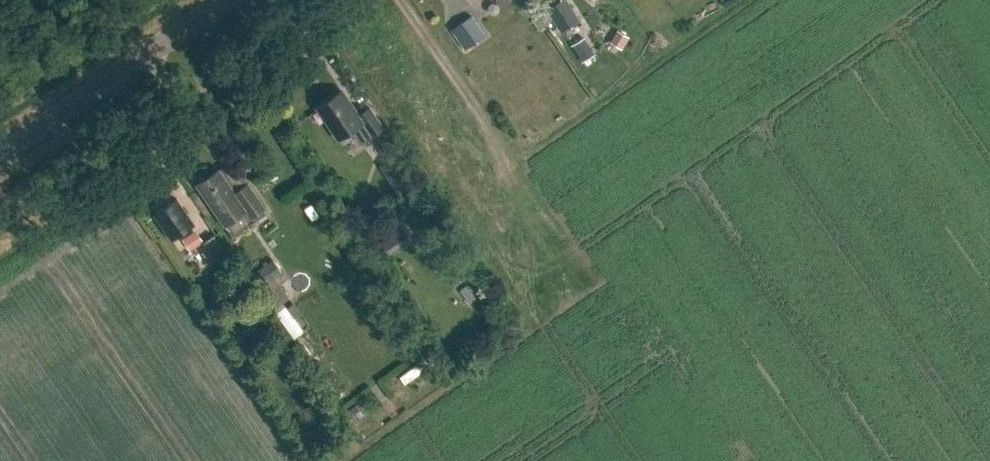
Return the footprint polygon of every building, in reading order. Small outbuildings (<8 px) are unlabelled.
[(547,10),(562,32),(580,20),(567,0),(562,0),(547,10)] [(472,15),(454,28),(467,46),(485,34),(472,15)] [(616,31),(611,41),(621,47),(627,37),(616,31)] [(583,38),(572,45),(583,61),(594,54),(583,38)] [(383,128),(369,108),(359,115),(342,90),(317,108),(338,138),(351,130),(360,143),(372,135),(383,128)] [(219,169),(196,184),(224,226),(246,211),(251,217),(265,208),(248,183),(234,192),(219,169)] [(154,213),(172,240),(194,224),(176,198),(154,213)] [(182,241),(188,250),(202,241),(196,232),(182,241)] [(226,256),(212,236),(201,243),(214,264),(226,256)] [(248,277),(258,290),(281,273),(271,259),(248,277)]
